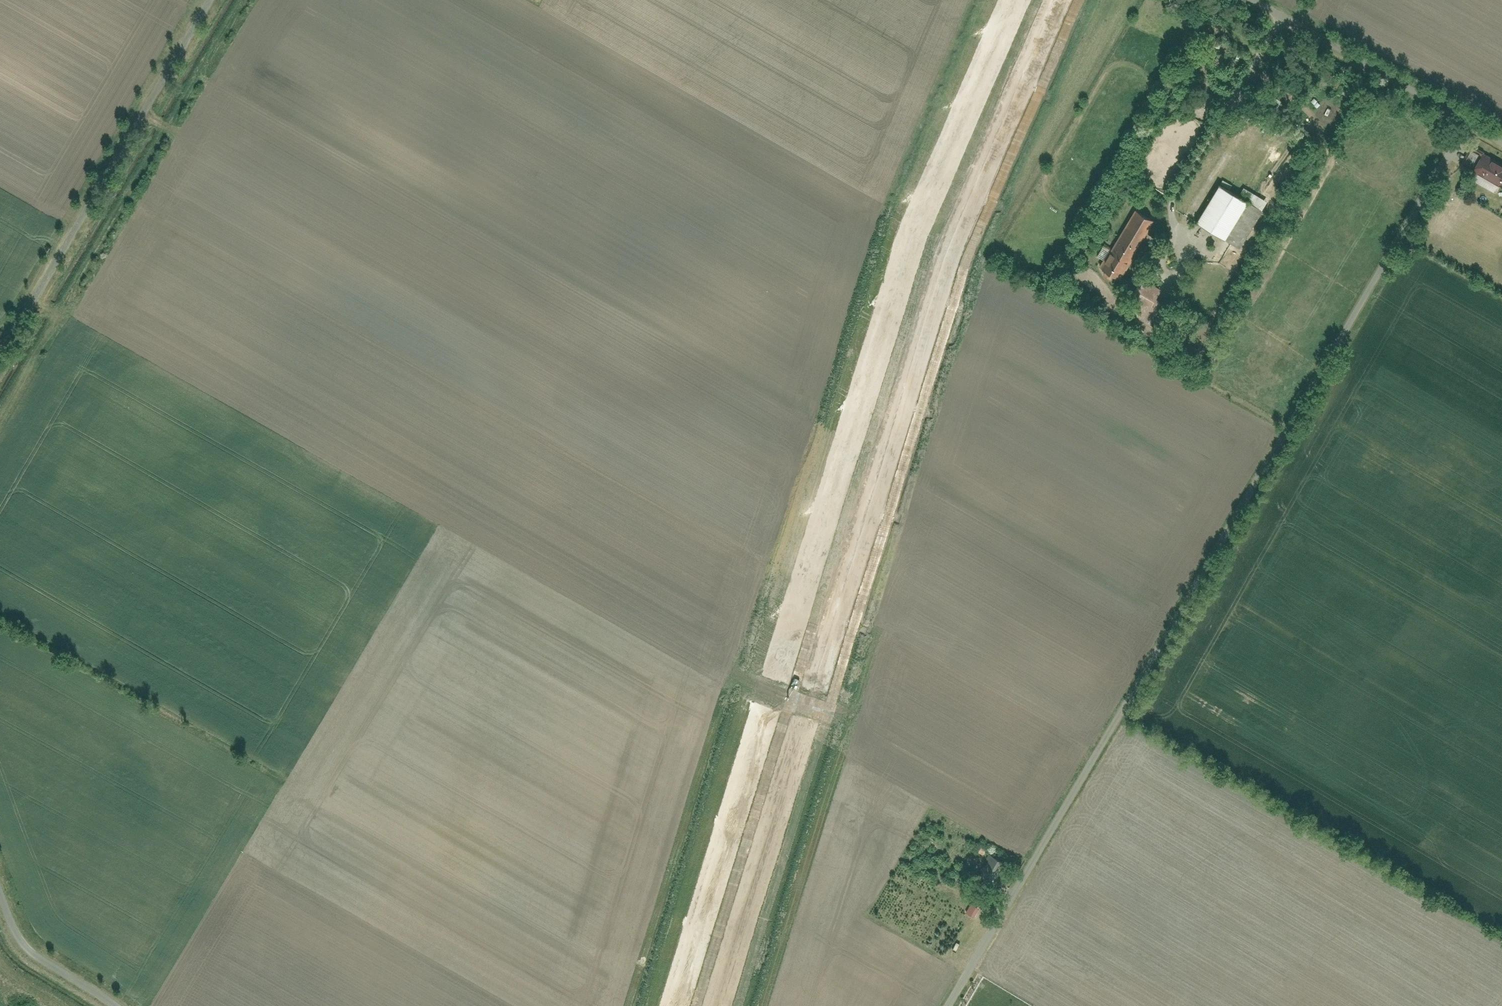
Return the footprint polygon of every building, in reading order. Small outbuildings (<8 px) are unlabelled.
[(1485,154),(1476,171),(1501,185),(1501,163),(1485,154)] [(1222,186),(1199,224),(1226,241),(1250,203),(1222,186)] [(1102,269),(1123,281),(1158,222),(1137,210),(1102,269)] [(981,876),(992,883),(1002,866),(1000,864),(1002,861),(990,854),(987,858),(990,860),(981,876)] [(973,902),(969,913),(975,915),(979,904),(973,902)]
